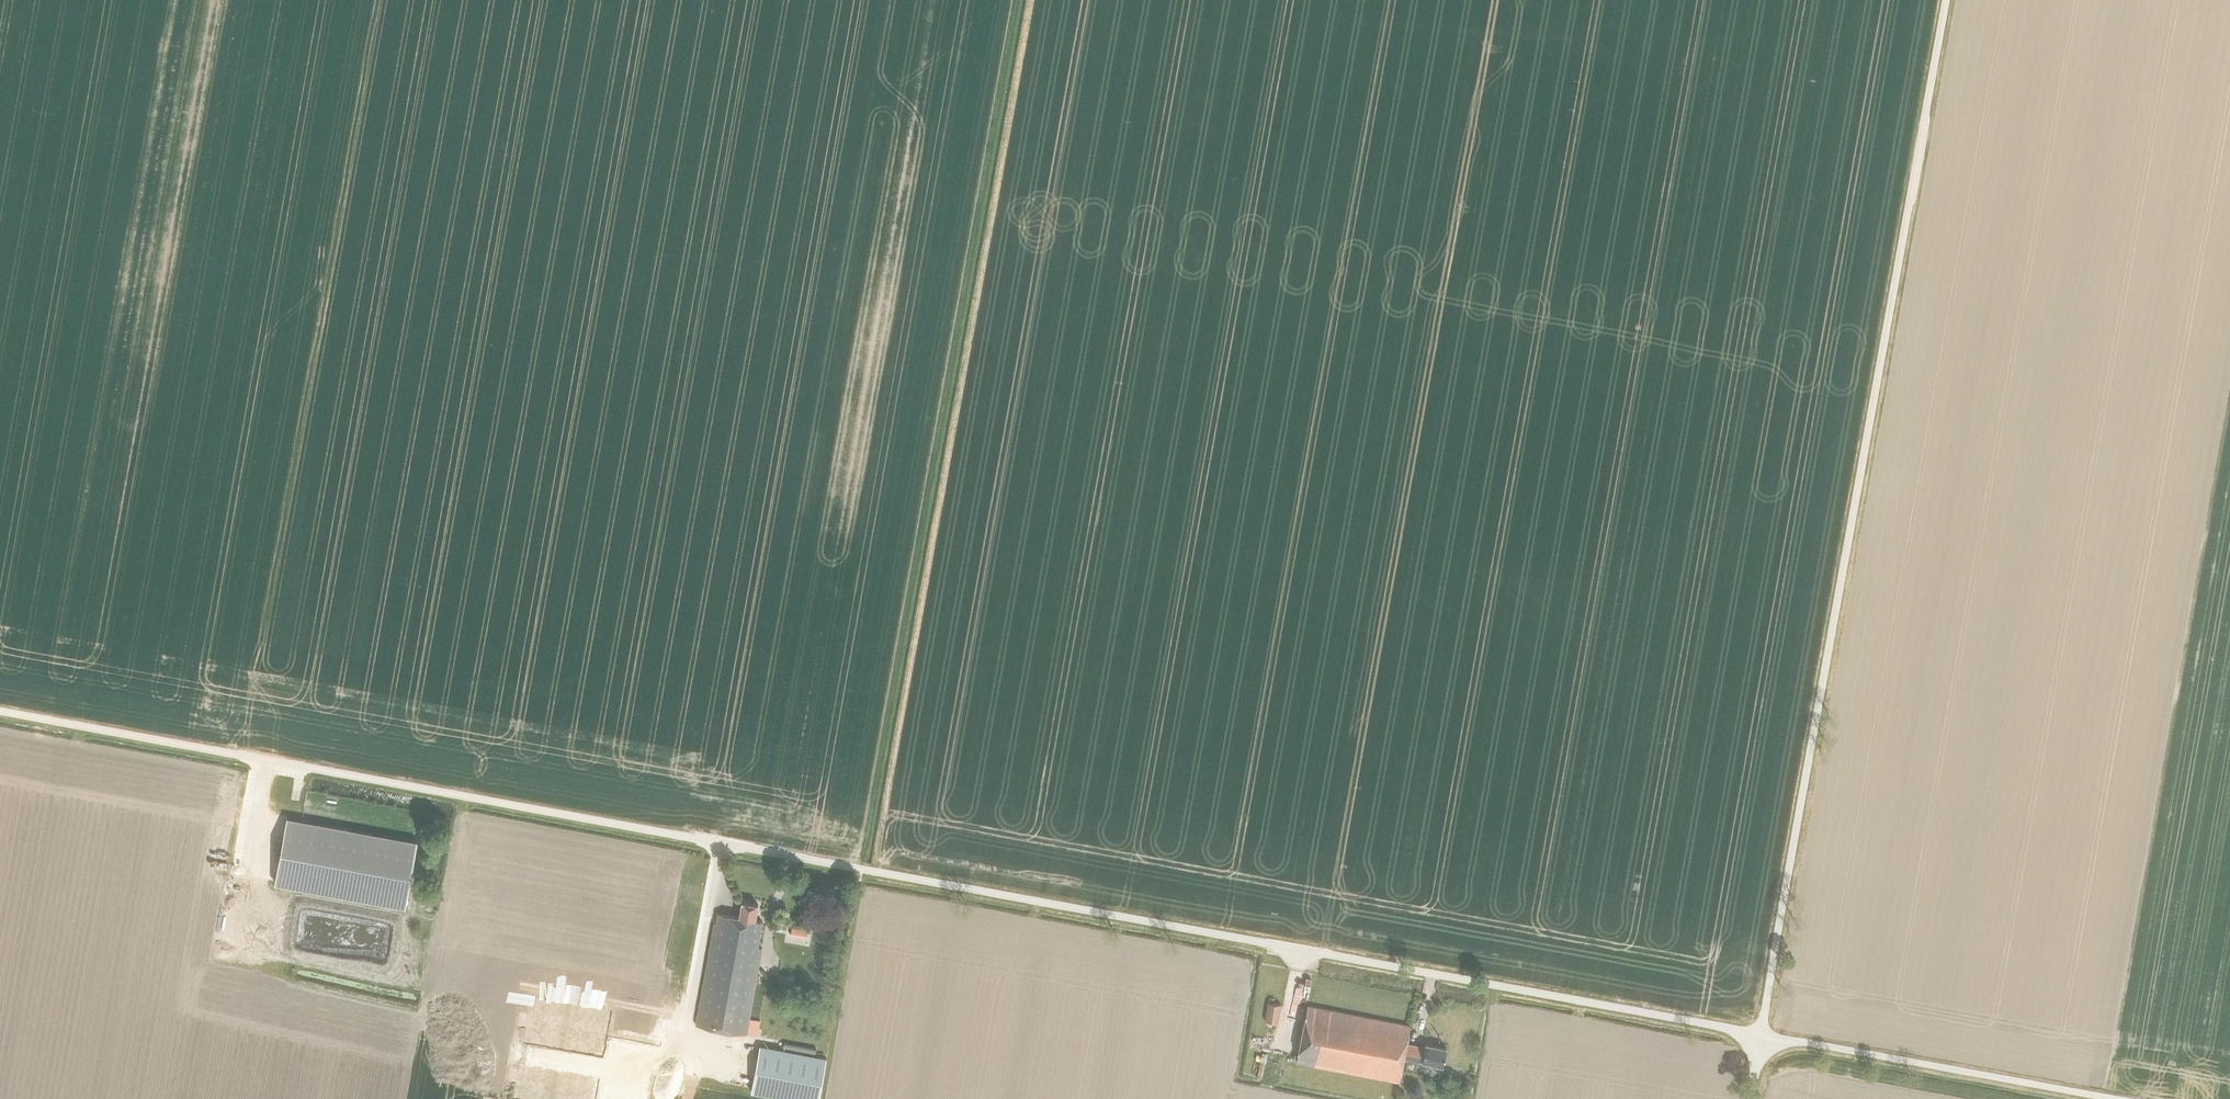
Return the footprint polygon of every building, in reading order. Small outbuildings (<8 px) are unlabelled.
[(287,818),(275,884),(405,908),(417,842),(287,818)] [(717,924),(714,923),(696,1025),(757,1036),(760,1021),(750,1019),(762,948),(758,947),(762,921),(755,920),(758,904),(742,902),(740,916),(719,912),(717,924)] [(805,952),(803,968),(811,969),(813,953),(805,952)] [(519,1098),(656,1098),(665,1047),(612,1038),(618,1010),(538,995),(519,1098)] [(1279,1023),(1282,1005),(1268,1003),(1265,1021),(1279,1023)] [(1424,1047),(1405,1044),(1409,1026),(1308,1006),(1297,1062),(1398,1082),(1403,1060),(1422,1064),(1422,1061),(1423,1061),(1422,1069),(1430,1071),(1431,1067),(1442,1069),(1447,1048),(1425,1044),(1424,1047)] [(827,1058),(760,1045),(751,1093),(784,1098),(819,1098),(827,1058)] [(684,1063),(682,1073),(689,1074),(691,1064),(684,1063)]
